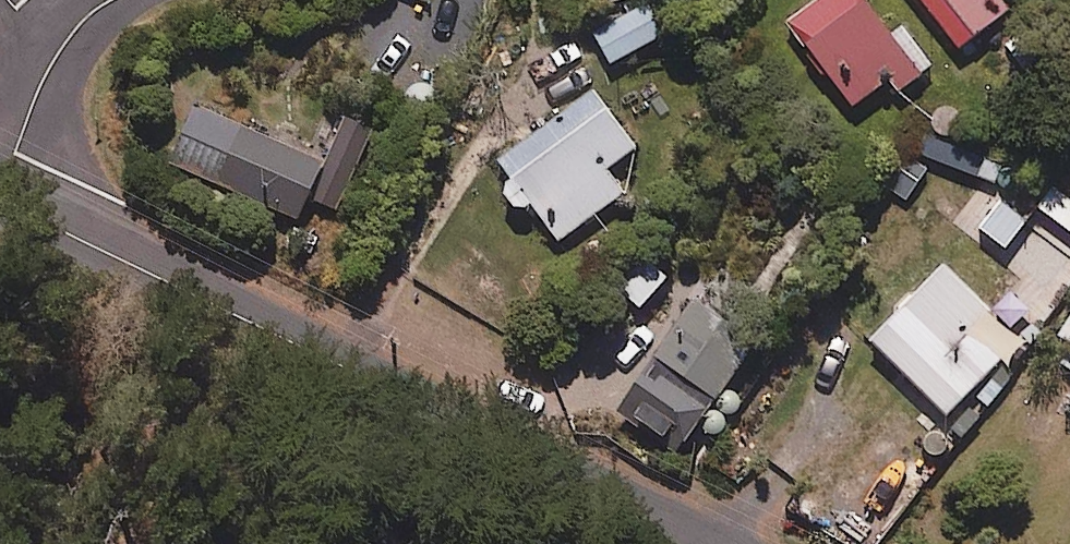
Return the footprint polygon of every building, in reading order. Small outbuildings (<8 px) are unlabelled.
[(865,0),(827,0),(793,26),(856,110),(892,82),(901,94),(933,70),(903,30),(893,37),(865,0)] [(992,0),(923,0),(963,51),(1006,17),(992,0)] [(674,34),(657,2),(597,34),(614,66),(674,34)] [(640,149),(597,91),(502,162),(519,184),(507,193),(522,214),(534,205),(562,243),(626,196),(609,172),(640,149)] [(327,167),(202,108),(175,165),(302,225),(313,200),(339,212),(375,135),(348,122),(327,167)] [(1047,239),(1005,205),(984,230),(1026,265),(1047,239)] [(992,314),(946,267),(873,341),(950,418),(1006,361),(976,331),(992,314)] [(768,331),(705,288),(621,410),(685,453),(768,331)] [(1058,337),(1069,345),(1069,319),(1058,337)]
